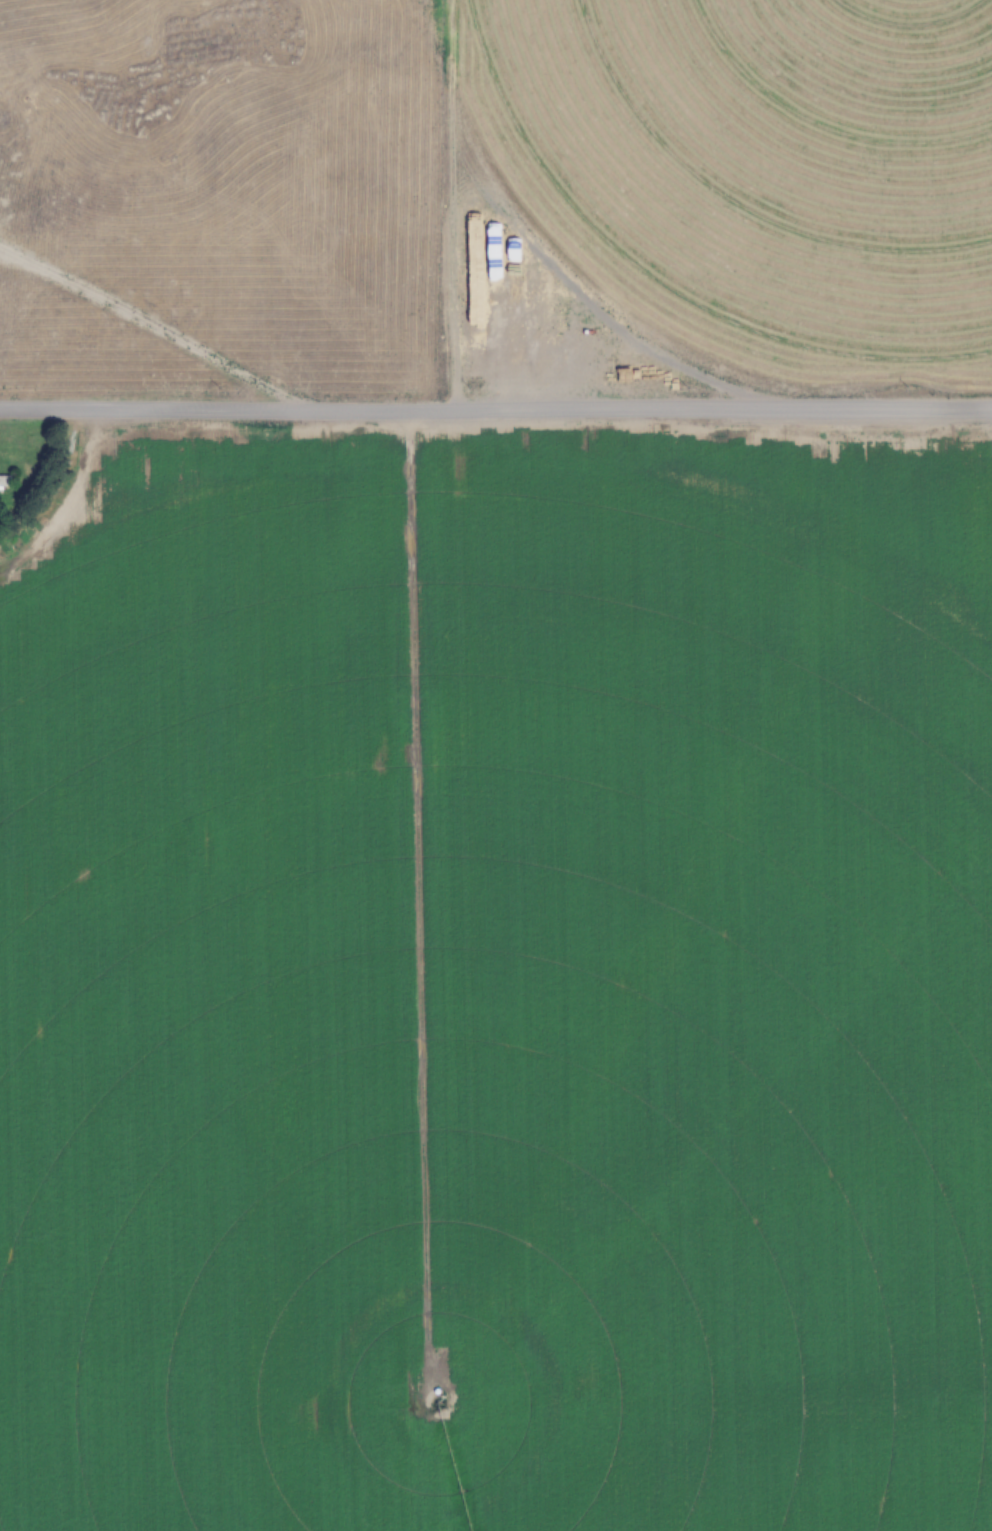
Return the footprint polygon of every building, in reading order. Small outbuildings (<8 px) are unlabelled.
[(474,362),(488,361),(484,242),(471,242),(474,362)] [(508,361),(507,247),(494,247),(496,361),(508,361)] [(0,477),(0,488),(11,488),(11,477),(0,477)]
